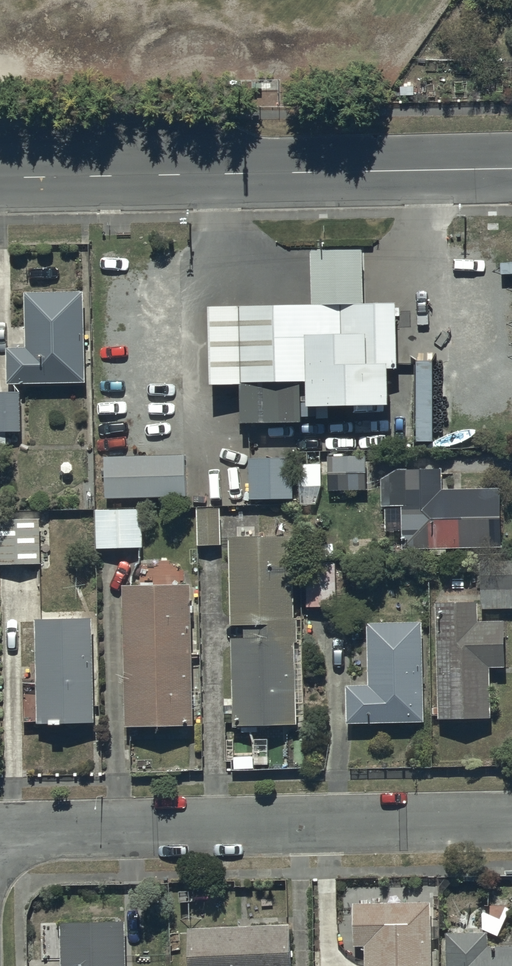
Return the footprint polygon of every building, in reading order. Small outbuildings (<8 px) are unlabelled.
[(367,249),(306,249),(306,306),(200,306),(200,388),(233,388),(233,426),(296,426),(296,410),(378,410),(378,372),(391,372),(391,305),(367,305),(367,249)] [(3,385),(80,384),(78,292),(21,293),(22,350),(3,350),(3,385)] [(15,394),(0,394),(0,434),(15,434),(15,394)] [(185,455),(105,455),(106,498),(185,497),(185,455)] [(324,459),(324,493),(364,492),(363,458),(324,459)] [(245,462),(228,462),(228,497),(245,497),(245,500),(291,500),(291,459),(245,459),(245,462)] [(392,471),(376,482),(376,509),(381,509),(381,534),(395,534),(395,551),(426,551),(426,557),(442,557),(442,549),(496,548),(495,490),(437,491),(437,471),(392,471)] [(216,545),(215,510),(193,511),(194,546),(216,545)] [(91,512),(92,551),(139,550),(138,511),(91,512)] [(0,522),(0,566),(35,566),(35,521),(0,522)] [(225,540),(225,627),(239,627),(239,639),(228,639),(228,728),(291,727),(289,539),(225,540)] [(476,563),(477,612),(511,611),(511,562),(476,563)] [(185,587),(118,588),(119,728),(187,728),(185,587)] [(473,605),(431,606),(432,722),(484,721),(484,673),(501,672),(501,623),(474,622),(473,605)] [(87,620),(29,620),(31,724),(31,725),(41,725),(41,728),(54,728),(54,726),(87,726),(87,620)] [(418,623),(361,624),(361,685),(342,685),(342,724),(419,723),(418,623)] [(427,905),(348,906),(349,948),(360,948),(361,965),(428,965),(427,905)] [(55,965),(121,965),(121,923),(55,924),(55,965)] [(184,965),(289,965),(288,926),(182,929),(184,965)] [(441,934),(441,965),(511,965),(511,947),(484,947),(484,934),(441,934)]
